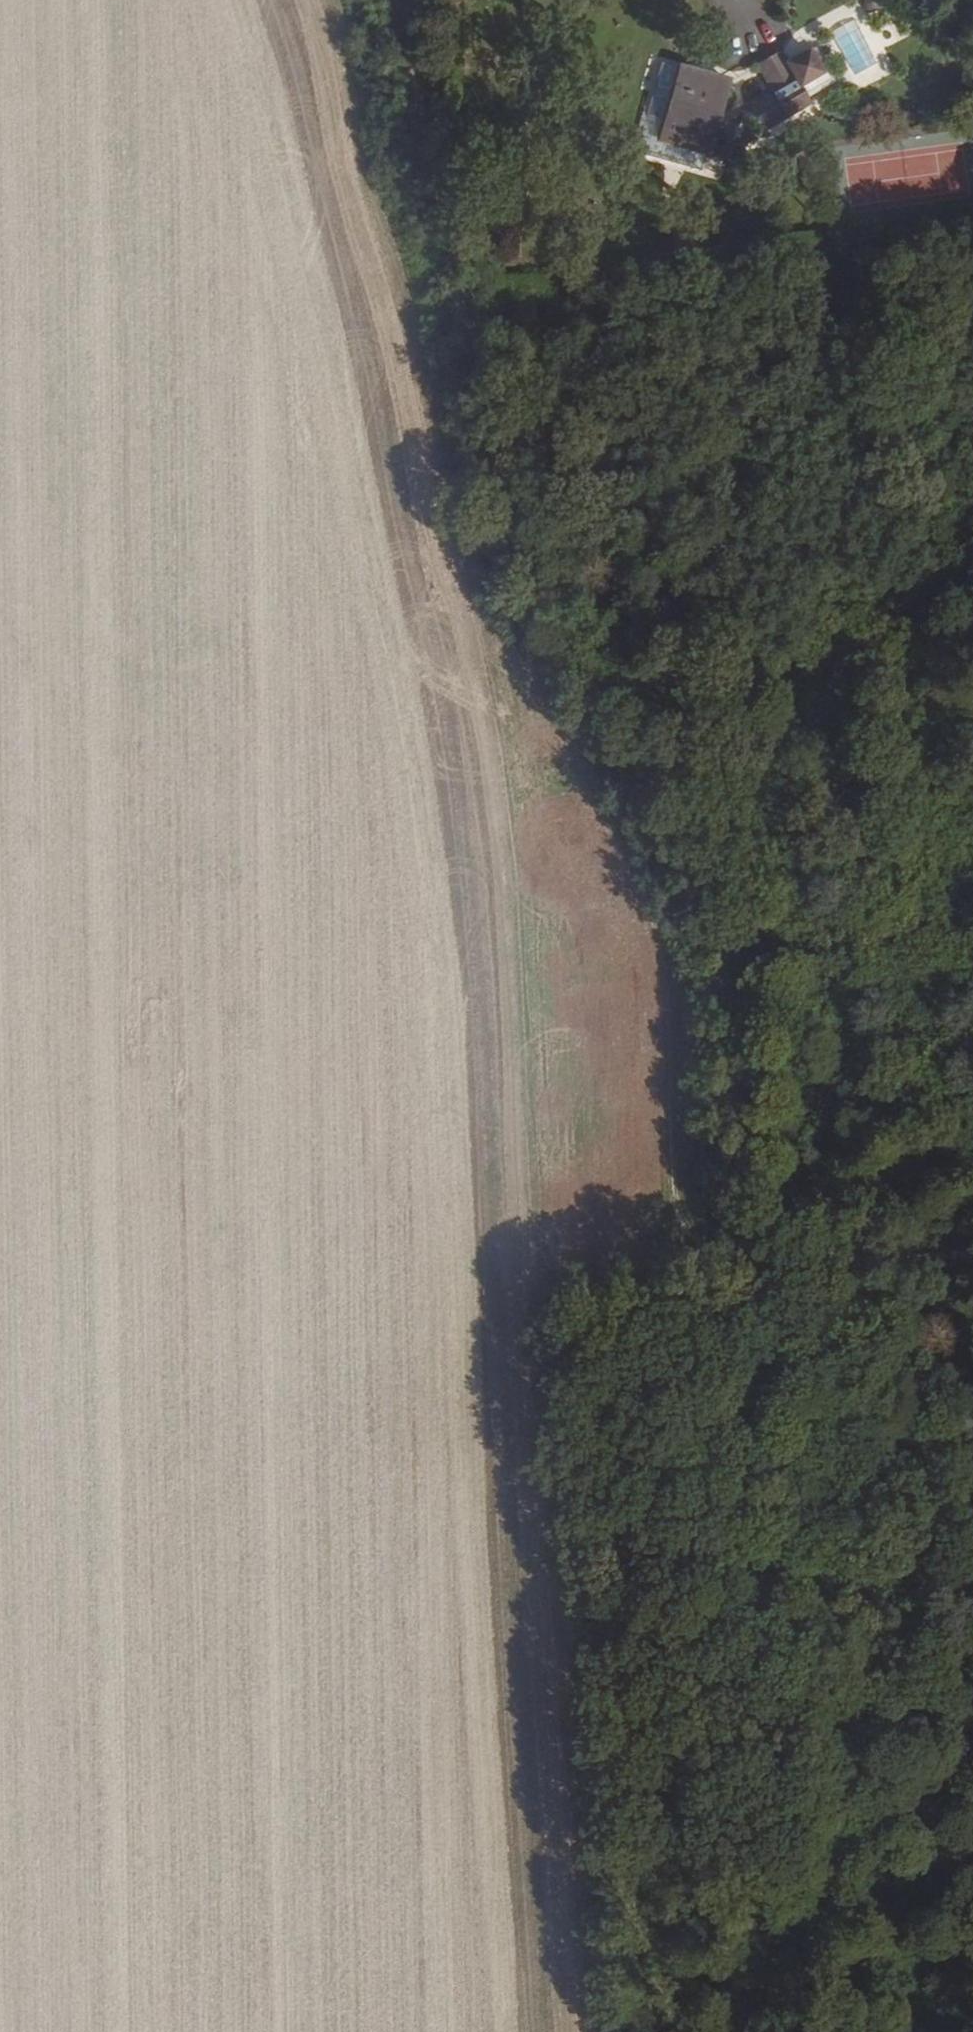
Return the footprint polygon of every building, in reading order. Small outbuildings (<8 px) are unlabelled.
[(788,62),(781,49),(756,64),(783,110),(833,80),(814,47),(788,62)] [(653,147),(702,158),(720,84),(671,73),(653,147)]
